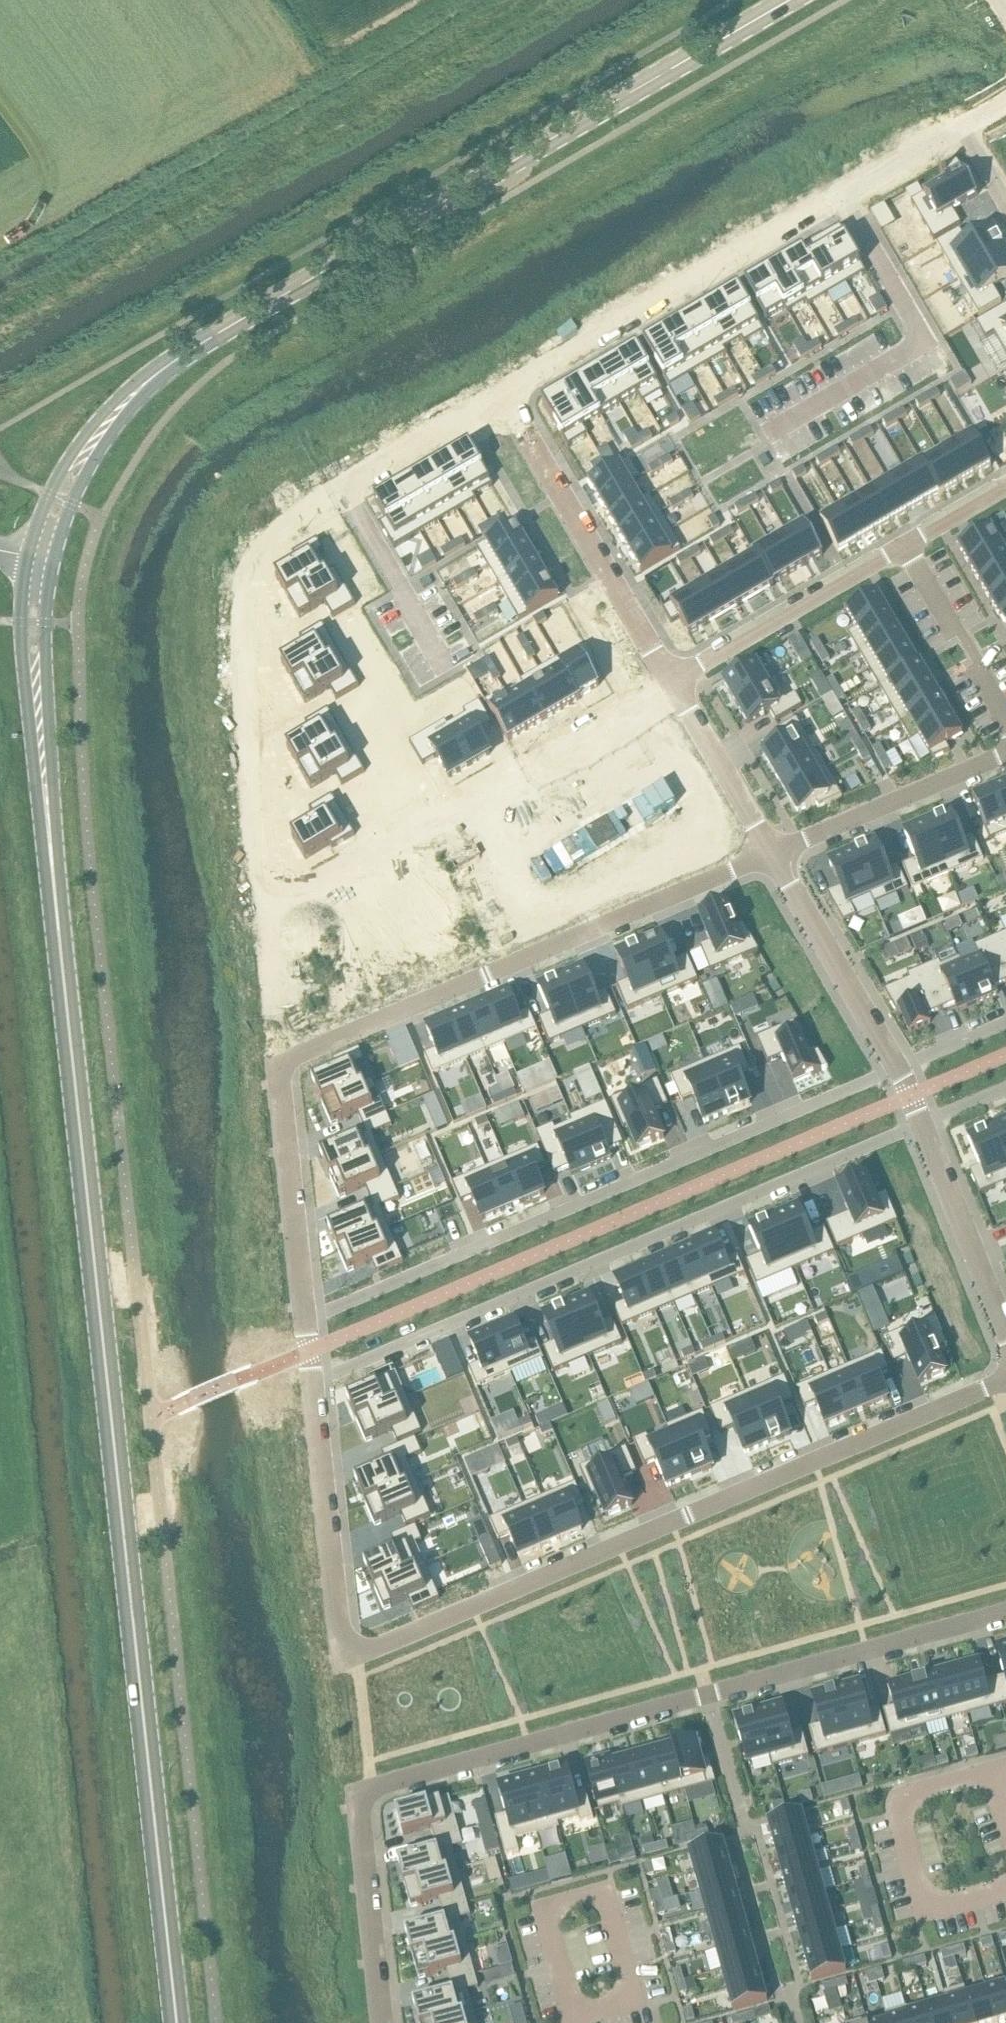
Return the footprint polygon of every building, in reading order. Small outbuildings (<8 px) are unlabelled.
[(913,201),(912,202),(934,240),(961,225),(953,210),(977,196),(957,161),(940,171),(946,182),(924,195),(913,201)] [(918,184),(907,191),(913,201),(924,195),(918,184)] [(841,230),(822,241),(847,285),(867,273),(841,230)] [(960,230),(937,244),(958,280),(1005,253),(993,230),(968,245),(960,230)] [(822,241),(803,252),(828,295),(835,306),(853,295),(847,285),(822,241)] [(803,252),(784,263),(807,302),(806,303),(808,307),(828,295),(803,252)] [(958,280),(979,315),(1002,302),(993,288),(1005,280),(1005,253),(958,280)] [(784,263),(766,274),(786,309),(785,309),(788,314),(806,303),(807,302),(784,263)] [(766,274),(746,285),(767,320),(785,309),(786,309),(766,274)] [(739,289),(720,300),(743,340),(742,340),(744,344),(765,332),(739,289)] [(720,300),(701,311),(724,351),(725,350),(742,340),(743,340),(720,300)] [(883,302),(876,306),(881,313),(888,309),(883,302)] [(977,323),(986,339),(980,342),(997,370),(1005,365),(1005,306),(977,323)] [(701,311),(683,322),(708,365),(727,354),(725,350),(724,351),(701,311)] [(856,319),(845,325),(849,332),(860,326),(856,319)] [(683,322),(664,333),(689,376),(708,365),(683,322)] [(845,325),(835,331),(839,338),(849,332),(845,325)] [(664,333),(644,344),(670,388),(689,376),(664,333)] [(804,339),(793,345),(801,359),(812,353),(808,346),(804,339)] [(818,340),(808,346),(812,353),(822,347),(818,340)] [(638,348),(618,360),(639,395),(638,395),(643,404),(663,392),(638,348)] [(618,360),(600,370),(620,406),(638,395),(639,395),(618,360)] [(772,367),(762,373),(766,380),(776,374),(772,367)] [(600,370),(581,381),(601,416),(620,406),(600,370)] [(762,373),(752,379),(756,386),(766,380),(762,373)] [(965,373),(950,382),(957,394),(972,385),(965,373)] [(581,381),(562,392),(583,427),(584,427),(601,416),(581,381)] [(735,389),(725,395),(729,402),(739,396),(735,389)] [(937,389),(926,395),(930,402),(941,396),(937,389)] [(562,392),(543,404),(568,447),(588,435),(584,427),(583,427),(562,392)] [(972,392),(960,399),(980,434),(987,430),(992,427),(972,392)] [(725,395),(714,401),(718,408),(729,402),(725,395)] [(926,395),(916,401),(920,408),(930,402),(926,395)] [(693,404),(682,410),(691,424),(701,418),(693,404)] [(904,408),(893,414),(897,421),(908,415),(904,408)] [(893,414),(883,420),(887,427),(897,421),(893,414)] [(677,415),(666,421),(671,428),(681,422),(677,415)] [(870,428),(860,434),(864,441),(874,434),(870,428)] [(635,430),(624,436),(632,450),(643,444),(639,437),(635,430)] [(987,430),(980,434),(986,444),(993,440),(987,430)] [(649,431),(639,437),(643,444),(653,438),(649,431)] [(860,434),(850,440),(854,447),(864,441),(860,434)] [(973,435),(956,445),(974,476),(991,466),(973,435)] [(956,445),(939,455),(957,486),(974,476),(956,445)] [(470,446),(451,457),(474,497),(474,496),(493,485),(470,446)] [(608,446),(597,452),(601,459),(605,466),(616,460),(608,446)] [(837,447),(827,453),(831,460),(841,454),(837,447)] [(827,453),(816,459),(820,466),(831,460),(827,453)] [(923,464),(923,465),(940,494),(939,494),(940,496),(957,486),(939,455),(923,464)] [(670,456),(659,462),(663,469),(674,463),(670,456)] [(451,457),(432,468),(457,512),(477,500),(474,496),(474,497),(451,457)] [(601,459),(591,465),(595,472),(605,466),(601,459)] [(628,460),(589,483),(600,501),(631,483),(631,484),(640,479),(628,460)] [(659,462),(649,468),(653,475),(663,469),(659,462)] [(922,462),(905,473),(923,503),(939,494),(940,494),(923,465),(923,464),(922,462)] [(803,467),(793,473),(797,480),(807,474),(803,467)] [(432,468),(413,479),(439,523),(457,512),(432,468)] [(905,473),(888,482),(906,513),(923,503),(905,473)] [(413,479),(395,490),(420,534),(439,523),(413,479)] [(780,480),(769,486),(773,493),(784,487),(780,480)] [(888,482),(872,492),(890,523),(906,513),(888,482)] [(631,483),(600,501),(610,519),(641,501),(641,500),(631,484),(631,483)] [(395,490),(375,501),(386,520),(380,524),(394,549),(420,534),(395,490)] [(690,491),(680,497),(684,504),(694,498),(690,491)] [(872,492),(855,502),(873,533),(890,523),(872,492)] [(756,494),(745,501),(749,507),(760,501),(756,494)] [(641,501),(610,519),(621,537),(660,513),(649,495),(641,500),(641,501)] [(680,497),(669,503),(673,510),(684,504),(680,497)] [(745,501),(735,507),(739,513),(749,507),(745,501)] [(855,502),(839,511),(857,542),(873,533),(855,502)] [(839,511),(821,521),(839,552),(857,542),(839,511)] [(660,513),(621,537),(631,554),(670,531),(660,513)] [(715,515),(708,520),(714,530),(721,526),(715,515)] [(499,517),(489,523),(493,530),(503,524),(499,517)] [(958,546),(969,565),(1005,543),(1005,542),(993,521),(972,533),(975,537),(958,546)] [(489,523),(478,529),(482,536),(493,530),(489,523)] [(805,524),(787,534),(805,565),(823,555),(805,524)] [(517,525),(477,548),(488,566),(527,543),(517,525)] [(731,528),(720,534),(724,541),(735,535),(731,528)] [(670,531),(631,554),(642,572),(681,549),(670,531)] [(720,534),(710,540),(714,547),(724,541),(720,534)] [(787,534),(771,544),(789,575),(805,565),(787,534)] [(462,538),(451,544),(455,551),(466,545),(462,538)] [(299,564),(276,577),(288,597),(331,572),(331,571),(320,553),(324,550),(317,539),(293,553),(299,564)] [(527,543),(488,566),(498,584),(538,561),(527,543)] [(969,565),(980,582),(1005,567),(1005,543),(969,565)] [(451,544),(441,550),(445,557),(455,551),(451,544)] [(754,554),(753,554),(754,556),(755,555),(772,585),(773,584),(789,575),(771,544),(754,554)] [(698,547),(687,553),(691,560),(702,554),(698,547)] [(431,552),(417,560),(423,570),(437,562),(431,552)] [(687,553),(677,559),(681,566),(691,560),(687,553)] [(754,556),(739,565),(757,596),(773,586),(774,586),(773,584),(772,585),(755,555),(754,556)] [(538,561),(498,584),(509,602),(548,579),(538,561)] [(739,565),(722,575),(740,606),(757,596),(739,565)] [(980,582),(990,600),(1005,591),(1005,567),(980,582)] [(331,572),(288,597),(300,618),(324,604),(333,618),(356,605),(335,569),(331,571),(331,572)] [(474,570),(464,576),(468,583),(478,577),(474,570)] [(722,575),(705,584),(724,615),(740,606),(722,575)] [(464,576),(454,582),(458,589),(468,583),(464,576)] [(548,579),(509,602),(519,620),(559,597),(548,579)] [(705,584),(689,594),(707,625),(724,615),(705,584)] [(990,600),(1001,618),(1002,617),(1005,614),(1005,591),(990,600)] [(860,598),(844,607),(857,630),(888,612),(878,593),(862,602),(860,598)] [(662,604),(661,605),(671,623),(680,618),(690,635),(707,625),(689,594),(664,608),(662,604)] [(495,605),(484,611),(488,618),(499,612),(495,605)] [(484,611),(474,617),(478,624),(488,618),(484,611)] [(857,630),(849,635),(859,652),(899,629),(888,612),(857,630)] [(544,614),(533,620),(537,627),(548,621),(544,614)] [(365,615),(353,622),(357,630),(369,623),(365,615)] [(306,648),(281,662),(294,683),(341,655),(323,624),(300,637),(306,648)] [(899,629),(859,652),(870,670),(909,647),(899,629)] [(524,636),(517,640),(523,650),(530,646),(524,636)] [(818,639),(811,643),(817,654),(824,650),(818,639)] [(558,660),(557,661),(579,697),(580,697),(599,685),(583,657),(591,652),(586,644),(558,660)] [(530,646),(523,650),(529,661),(536,656),(530,646)] [(909,647),(870,670),(880,688),(919,665),(919,664),(909,647)] [(824,650),(817,654),(823,664),(830,660),(824,650)] [(809,652),(798,658),(802,665),(813,659),(809,652)] [(341,655),(294,683),(306,703),(330,689),(336,700),(359,686),(341,655)] [(489,657),(482,661),(488,672),(495,668),(489,657)] [(742,672),(725,683),(737,703),(772,683),(771,682),(758,658),(740,668),(742,672)] [(558,659),(539,670),(562,709),(581,699),(580,697),(579,697),(557,661),(558,660),(558,659)] [(919,665),(880,688),(890,705),(931,681),(921,663),(919,664),(919,665)] [(495,668),(488,672),(494,682),(501,678),(495,668)] [(376,670),(366,676),(371,684),(381,678),(376,670)] [(539,670),(521,681),(526,689),(545,720),(562,709),(539,670)] [(398,672),(384,680),(391,690),(404,682),(398,672)] [(833,678),(826,682),(829,687),(832,692),(839,688),(833,678)] [(772,683),(737,703),(749,724),(770,711),(776,722),(803,706),(796,694),(787,699),(776,679),(771,682),(772,683)] [(931,681),(890,705),(901,723),(942,699),(931,681)] [(829,687),(819,693),(822,698),(832,692),(829,687)] [(839,688),(832,692),(838,703),(845,698),(839,688)] [(510,699),(509,699),(527,730),(545,720),(526,689),(510,699)] [(505,690),(486,702),(508,741),(527,730),(509,699),(510,699),(505,690)] [(942,699),(901,723),(912,741),(920,736),(919,736),(952,716),(942,699)] [(448,726),(447,726),(470,766),(490,754),(478,733),(492,724),(479,702),(464,711),(466,715),(448,726)] [(312,733),(287,748),(299,768),(347,741),(328,709),(305,723),(312,733)] [(860,709),(853,713),(859,724),(866,720),(860,709)] [(405,732),(394,713),(388,716),(400,735),(405,732)] [(912,741),(909,743),(920,762),(931,756),(933,758),(950,751),(946,745),(963,735),(952,716),(919,736),(920,736),(912,741)] [(785,741),(764,753),(776,774),(815,751),(797,719),(779,730),(785,741)] [(866,720),(859,724),(865,734),(872,730),(866,720)] [(849,721),(839,727),(843,734),(854,728),(849,721)] [(445,722),(410,743),(423,765),(437,757),(449,778),(470,766),(447,726),(448,726),(445,722)] [(858,737),(851,741),(857,751),(865,747),(858,737)] [(347,741),(299,768),(311,789),(336,775),(342,785),(365,772),(347,741)] [(400,742),(388,749),(395,762),(408,754),(400,742)] [(880,745),(873,749),(879,759),(886,755),(880,745)] [(865,747),(857,751),(864,761),(871,757),(865,747)] [(815,751),(776,774),(787,792),(826,769),(815,751)] [(886,755),(879,759),(885,770),(892,765),(886,755)] [(826,769),(787,792),(799,813),(816,803),(819,807),(842,797),(826,769)] [(993,790),(1005,821),(1005,784),(993,790)] [(973,798),(991,840),(1005,833),(1005,821),(993,790),(973,798)] [(317,822),(292,836),(306,859),(330,845),(332,848),(355,835),(332,796),(309,809),(317,822)] [(951,814),(928,824),(949,875),(984,860),(973,835),(962,840),(951,814)] [(916,860),(903,865),(913,890),(949,875),(928,824),(905,833),(916,860)] [(876,844),(853,853),(871,895),(875,904),(909,889),(898,865),(887,870),(876,844)] [(840,887),(827,893),(844,921),(857,916),(851,904),(871,895),(853,853),(830,863),(840,887)] [(997,880),(1001,891),(1005,889),(1005,880),(1005,877),(997,880)] [(712,942),(700,947),(711,971),(724,966),(759,951),(744,924),(736,927),(727,905),(701,916),(712,942)] [(921,909),(900,918),(906,931),(927,923),(921,909)] [(958,917),(945,923),(949,932),(962,926),(958,917)] [(922,933),(911,937),(917,952),(928,947),(922,933)] [(991,939),(1005,974),(1005,933),(991,939)] [(661,937),(640,946),(661,996),(698,980),(688,956),(673,963),(661,937)] [(907,939),(894,945),(899,956),(912,951),(907,939)] [(956,949),(960,958),(962,962),(961,962),(978,1002),(998,994),(995,986),(1005,982),(1005,974),(991,939),(975,946),(973,942),(956,949)] [(939,962),(923,968),(941,1009),(955,1003),(958,1011),(978,1002),(961,962),(962,962),(960,958),(959,958),(953,945),(935,952),(939,962)] [(629,981),(617,986),(628,1010),(661,996),(640,946),(618,955),(629,981)] [(910,979),(884,990),(897,1011),(901,1010),(910,1031),(931,1022),(928,1015),(941,1009),(923,968),(908,975),(910,979)] [(584,970),(562,979),(583,1030),(617,1015),(606,991),(595,996),(584,970)] [(551,1014),(539,1019),(550,1044),(583,1030),(562,979),(540,988),(551,1014)] [(508,993),(486,1003),(504,1045),(538,1030),(529,1011),(518,1016),(508,993)] [(727,998),(711,1004),(715,1013),(731,1006),(727,998)] [(741,1003),(732,1007),(736,1017),(745,1014),(758,1008),(754,998),(741,1003)] [(486,1003),(468,1011),(485,1053),(504,1045),(486,1003)] [(468,1011),(449,1019),(467,1061),(485,1053),(468,1011)] [(436,1050),(425,1055),(433,1075),(467,1061),(449,1019),(427,1028),(436,1050)] [(796,1022),(761,1037),(771,1062),(783,1057),(794,1083),(828,1068),(819,1052),(810,1056),(796,1022)] [(725,1041),(701,1051),(706,1063),(727,1113),(750,1104),(739,1077),(751,1072),(748,1064),(741,1049),(740,1048),(729,1052),(725,1041)] [(646,1043),(636,1048),(639,1055),(649,1051),(646,1043)] [(338,1071),(313,1081),(322,1103),(364,1086),(364,1085),(356,1065),(365,1061),(362,1056),(359,1049),(333,1060),(338,1071)] [(551,1062),(518,1076),(525,1094),(556,1081),(559,1079),(551,1062)] [(706,1063),(672,1077),(682,1102),(694,1097),(705,1123),(727,1113),(706,1063)] [(590,1066),(576,1072),(584,1090),(598,1084),(590,1066)] [(364,1086),(322,1103),(332,1125),(358,1114),(363,1125),(387,1114),(373,1081),(364,1085),(364,1086)] [(658,1081),(611,1100),(623,1129),(629,1126),(638,1149),(664,1138),(653,1112),(668,1105),(658,1081)] [(558,1087),(547,1092),(552,1105),(564,1100),(558,1087)] [(514,1090),(503,1095),(506,1102),(518,1097),(514,1090)] [(503,1095),(492,1099),(495,1107),(506,1102),(503,1095)] [(520,1103),(494,1114),(500,1128),(526,1117),(520,1103)] [(606,1103),(571,1118),(572,1123),(573,1122),(592,1167),(612,1158),(610,1154),(609,1151),(623,1145),(606,1103)] [(387,1114),(363,1125),(367,1135),(368,1137),(372,1135),(392,1126),(387,1114)] [(443,1114),(432,1119),(437,1131),(448,1127),(443,1114)] [(486,1117),(475,1122),(478,1129),(490,1125),(486,1117)] [(554,1126),(537,1133),(554,1174),(569,1168),(572,1175),(592,1167),(573,1122),(572,1123),(556,1130),(554,1126)] [(991,1129),(1005,1164),(1005,1123),(991,1129)] [(969,1138),(981,1166),(970,1171),(980,1194),(1005,1183),(1005,1164),(991,1129),(969,1138)] [(367,1135),(321,1155),(330,1177),(381,1155),(372,1135),(368,1137),(367,1135)] [(538,1147),(505,1161),(523,1203),(545,1193),(535,1171),(547,1166),(538,1147)] [(381,1155),(330,1177),(340,1199),(366,1187),(370,1198),(395,1188),(381,1155)] [(505,1161),(486,1169),(504,1211),(523,1203),(505,1161)] [(486,1169),(453,1183),(461,1202),(472,1198),(482,1220),(504,1211),(486,1169)] [(851,1213),(827,1224),(837,1248),(898,1222),(886,1194),(875,1199),(865,1176),(840,1187),(851,1213)] [(395,1188),(371,1198),(375,1209),(376,1210),(380,1208),(400,1200),(395,1188)] [(375,1209),(329,1228),(338,1250),(389,1229),(380,1208),(376,1210),(375,1209)] [(798,1209),(774,1219),(796,1269),(835,1253),(825,1228),(809,1235),(798,1209)] [(762,1255),(747,1262),(764,1301),(798,1286),(792,1271),(796,1269),(774,1219),(751,1229),(762,1255)] [(389,1229),(338,1250),(348,1272),(372,1262),(377,1273),(403,1262),(400,1255),(389,1229)] [(715,1236),(693,1246),(693,1247),(694,1247),(712,1289),(745,1275),(737,1255),(726,1260),(715,1236)] [(693,1247),(675,1255),(693,1297),(712,1289),(694,1247),(693,1247)] [(675,1255),(657,1263),(674,1305),(693,1297),(675,1255)] [(898,1258),(860,1274),(867,1290),(905,1273),(898,1258)] [(657,1263),(638,1271),(656,1313),(674,1305),(657,1263)] [(625,1303),(614,1308),(623,1327),(656,1313),(638,1271),(616,1280),(625,1303)] [(875,1288),(860,1294),(876,1332),(892,1326),(875,1288)] [(590,1298),(567,1307),(588,1358),(623,1343),(612,1319),(601,1324),(590,1298)] [(555,1343),(543,1348),(554,1373),(588,1358),(567,1307),(544,1317),(555,1343)] [(826,1314),(815,1319),(818,1326),(830,1321),(826,1314)] [(936,1317),(884,1339),(894,1364),(909,1357),(920,1383),(946,1372),(937,1350),(948,1345),(936,1317)] [(515,1322),(493,1332),(510,1373),(513,1373),(518,1385),(549,1372),(543,1360),(544,1359),(536,1340),(524,1345),(515,1322)] [(808,1322),(800,1325),(805,1336),(812,1333),(808,1322)] [(480,1364),(469,1368),(477,1388),(510,1373),(493,1332),(471,1341),(480,1364)] [(723,1336),(712,1340),(715,1348),(726,1343),(723,1336)] [(450,1340),(432,1348),(447,1382),(464,1374),(450,1340)] [(712,1340),(701,1345),(704,1352),(715,1348),(712,1340)] [(752,1340),(742,1345),(747,1357),(757,1353),(752,1340)] [(693,1348),(682,1353),(685,1360),(696,1356),(693,1348)] [(882,1352),(849,1367),(866,1408),(888,1399),(879,1377),(890,1372),(882,1352)] [(706,1359),(690,1366),(695,1378),(711,1371),(706,1359)] [(371,1388),(347,1399),(357,1420),(407,1398),(392,1366),(367,1377),(371,1388)] [(849,1367),(830,1375),(848,1416),(866,1408),(849,1367)] [(654,1372),(643,1376),(646,1384),(657,1379),(654,1372)] [(830,1375),(796,1389),(805,1408),(816,1403),(826,1426),(848,1416),(830,1375)] [(785,1377),(747,1393),(768,1444),(791,1434),(780,1408),(795,1402),(785,1377)] [(649,1383),(631,1391),(637,1406),(655,1398),(649,1383)] [(698,1393),(689,1397),(695,1409),(704,1405),(698,1393)] [(747,1393),(710,1409),(719,1429),(721,1434),(734,1428),(745,1454),(768,1444),(747,1393)] [(407,1398),(357,1420),(366,1442),(392,1431),(397,1442),(422,1432),(407,1398)] [(610,1402),(598,1407),(606,1424),(617,1419),(610,1402)] [(703,1412),(669,1427),(690,1477),(713,1468),(702,1441),(713,1437),(711,1432),(703,1412)] [(543,1414),(536,1418),(540,1429),(548,1426),(543,1414)] [(474,1415),(456,1422),(460,1432),(478,1424),(474,1415)] [(530,1418),(518,1423),(521,1430),(533,1425),(530,1418)] [(540,1429),(539,1429),(543,1437),(554,1432),(550,1425),(548,1426),(540,1429)] [(647,1436),(634,1441),(645,1466),(656,1461),(667,1487),(690,1477),(671,1433),(650,1442),(647,1436)] [(388,1467),(356,1480),(365,1503),(416,1481),(407,1460),(422,1454),(416,1439),(382,1453),(388,1467)] [(517,1439),(506,1443),(509,1451),(520,1446),(517,1439)] [(627,1448),(580,1468),(592,1496),(596,1495),(606,1517),(636,1504),(624,1478),(637,1473),(627,1448)] [(482,1454),(465,1461),(472,1478),(489,1471),(482,1454)] [(416,1481),(365,1503),(375,1526),(401,1515),(406,1526),(431,1516),(416,1481)] [(576,1483),(542,1498),(560,1540),(582,1530),(572,1508),(584,1503),(576,1483)] [(542,1498),(523,1506),(541,1548),(560,1540),(542,1498)] [(523,1506),(490,1520),(498,1539),(510,1534),(519,1557),(541,1548),(523,1506)] [(397,1550),(365,1564),(374,1587),(425,1565),(416,1544),(422,1541),(416,1526),(391,1537),(397,1550)] [(425,1565),(374,1587),(384,1610),(409,1599),(413,1610),(440,1599),(425,1565)] [(1005,1676),(995,1680),(1002,1705),(1005,1704),(1005,1647),(998,1649),(1005,1676)] [(1002,1705),(995,1680),(983,1683),(978,1665),(967,1668),(955,1671),(968,1715),(1002,1705)] [(968,1715),(955,1671),(935,1677),(947,1720),(968,1715)] [(947,1720),(935,1677),(914,1682),(926,1726),(947,1720)] [(896,1707),(884,1710),(891,1736),(926,1726),(914,1682),(891,1689),(896,1707)] [(852,1744),(887,1734),(879,1709),(867,1712),(860,1685),(837,1691),(852,1744)] [(852,1744),(837,1691),(814,1698),(822,1725),(809,1728),(817,1754),(852,1744)] [(759,1713),(772,1757),(770,1757),(773,1767),(809,1756),(802,1731),(790,1734),(782,1707),(759,1713)] [(759,1713),(737,1719),(749,1763),(770,1757),(772,1757),(759,1713)] [(685,1791),(716,1782),(709,1759),(701,1761),(696,1741),(673,1747),(685,1791)] [(664,1797),(685,1791),(673,1747),(652,1753),(664,1797)] [(965,1751),(967,1759),(979,1756),(977,1748),(965,1751)] [(643,1802),(664,1797),(652,1753),(631,1759),(643,1802)] [(935,1759),(937,1767),(949,1764),(947,1756),(935,1759)] [(610,1758),(587,1765),(599,1810),(620,1804),(621,1804),(610,1764),(611,1764),(610,1758)] [(610,1764),(621,1804),(620,1804),(621,1808),(643,1802),(631,1759),(611,1764),(610,1764)] [(567,1769),(544,1775),(557,1823),(558,1823),(579,1817),(580,1822),(594,1818),(587,1793),(574,1796),(567,1769)] [(558,1823),(557,1823),(544,1775),(523,1781),(538,1834),(559,1828),(558,1823)] [(847,1780),(851,1792),(864,1788),(860,1776),(847,1780)] [(508,1814),(496,1818),(506,1855),(519,1851),(516,1840),(538,1834),(523,1781),(500,1787),(508,1814)] [(798,1795),(801,1806),(813,1802),(810,1792),(798,1795)] [(459,1832),(450,1797),(397,1812),(403,1836),(431,1828),(434,1839),(459,1832)] [(844,1814),(852,1812),(848,1800),(841,1802),(844,1814)] [(772,1804),(774,1812),(786,1809),(784,1801),(772,1804)] [(803,1812),(768,1821),(773,1842),(808,1832),(803,1812)] [(491,1815),(478,1819),(480,1826),(493,1823),(491,1815)] [(480,1826),(479,1827),(482,1835),(495,1832),(493,1823),(480,1826)] [(848,1830),(851,1842),(859,1839),(856,1828),(848,1830)] [(710,1838),(708,1830),(697,1833),(699,1841),(710,1838)] [(398,1861),(405,1884),(458,1869),(452,1848),(463,1845),(459,1832),(434,1839),(437,1850),(398,1861)] [(814,1852),(808,1832),(773,1842),(779,1862),(814,1852)] [(697,1833),(685,1836),(687,1844),(699,1841),(697,1833)] [(863,1851),(859,1839),(851,1842),(855,1853),(863,1851)] [(655,1845),(657,1853),(669,1849),(667,1842),(655,1845)] [(695,1872),(729,1862),(724,1842),(689,1851),(695,1872)] [(657,1853),(655,1845),(643,1848),(645,1856),(657,1853)] [(622,1854),(624,1862),(636,1858),(634,1851),(622,1854)] [(784,1881),(819,1872),(814,1852),(779,1862),(784,1881)] [(496,1860),(484,1863),(487,1873),(499,1870),(496,1860)] [(644,1864),(647,1876),(655,1874),(652,1862),(644,1864)] [(729,1862),(695,1872),(700,1891),(735,1882),(729,1862)] [(859,1869),(862,1881),(870,1879),(867,1867),(859,1869)] [(467,1903),(458,1869),(405,1884),(411,1907),(439,1899),(442,1910),(467,1903)] [(548,1871),(509,1881),(513,1894),(551,1882),(549,1874),(548,1871)] [(563,1879),(561,1871),(549,1874),(551,1882),(563,1879)] [(790,1901),(825,1891),(819,1872),(784,1881),(790,1901)] [(870,1879),(862,1881),(866,1893),(873,1890),(870,1879)] [(700,1891),(705,1911),(740,1901),(735,1882),(700,1891)] [(651,1892),(655,1904),(663,1902),(659,1890),(651,1892)] [(825,1891),(790,1901),(795,1921),(830,1911),(825,1891)] [(711,1931),(746,1921),(740,1901),(705,1911),(711,1931)] [(655,1904),(658,1916),(666,1914),(663,1902),(655,1904)] [(467,1903),(442,1910),(445,1921),(406,1932),(413,1955),(466,1941),(460,1919),(471,1916),(467,1903)] [(881,1918),(878,1907),(870,1909),(873,1920),(881,1918)] [(835,1931),(830,1911),(795,1921),(801,1940),(835,1931)] [(877,1932),(884,1930),(881,1918),(873,1920),(877,1932)] [(746,1921),(711,1931),(716,1950),(751,1941),(746,1921)] [(662,1931),(666,1943),(673,1941),(670,1929),(662,1931)] [(835,1931),(801,1940),(806,1960),(841,1950),(835,1931)] [(992,1938),(980,1941),(983,1949),(994,1946),(992,1938)] [(450,1982),(475,1975),(466,1941),(413,1955),(419,1978),(447,1970),(450,1982)] [(677,1953),(673,1941),(666,1943),(669,1955),(677,1953)] [(716,1950),(722,1970),(757,1960),(751,1941),(716,1950)] [(881,1948),(884,1960),(892,1958),(889,1946),(881,1948)] [(953,1949),(955,1957),(966,1954),(964,1946),(953,1949)] [(953,1949),(941,1952),(943,1960),(955,1957),(953,1949)] [(847,1971),(841,1950),(806,1960),(812,1981),(847,1971)] [(913,1960),(916,1968),(927,1964),(925,1957),(913,1960)] [(727,1990),(762,1980),(757,1960),(722,1970),(727,1990)] [(902,1963),(904,1971),(916,1968),(913,1960),(902,1963)] [(513,1965),(501,1968),(504,1980),(516,1977),(513,1965)] [(673,1971),(676,1983),(684,1980),(681,1969),(673,1971)] [(885,1980),(882,1969),(874,1971),(877,1982),(885,1980)] [(869,1984),(877,1982),(874,1971),(866,1973),(869,1984)] [(420,2022),(433,2022),(474,2012),(468,1990),(479,1987),(475,1975),(450,1982),(453,1993),(414,2004),(420,2022)] [(835,1982),(837,1989),(848,1986),(846,1978),(835,1982)] [(684,1980),(676,1983),(680,1994),(688,1992),(684,1980)] [(768,2001),(762,1980),(727,1990),(733,2010),(768,2001)] [(837,1989),(835,1982),(823,1985),(825,1993),(837,1989)] [(986,1991),(996,2022),(1002,2022),(1005,2022),(1005,1985),(986,1991)] [(966,1996),(967,1996),(965,1987),(943,1993),(946,2002),(947,2002),(953,2022),(974,2022),(966,1996)] [(974,2022),(996,2022),(986,1991),(967,1996),(966,1996),(974,2022)] [(927,2008),(932,2022),(953,2022),(947,2002),(946,2002),(928,2008),(927,2008)] [(927,2008),(928,2008),(927,2003),(907,2009),(906,2009),(910,2022),(932,2022),(927,2008)] [(687,2022),(695,2020),(692,2008),(684,2010),(687,2022)] [(907,2008),(886,2014),(887,2019),(888,2018),(889,2022),(910,2022),(906,2009),(907,2009),(907,2008)] [(474,2012),(433,2022),(477,2022),(474,2012)] [(743,2015),(745,2022),(756,2020),(754,2012),(743,2015)] [(743,2015),(731,2018),(733,2022),(743,2022),(745,2022),(743,2015)]
